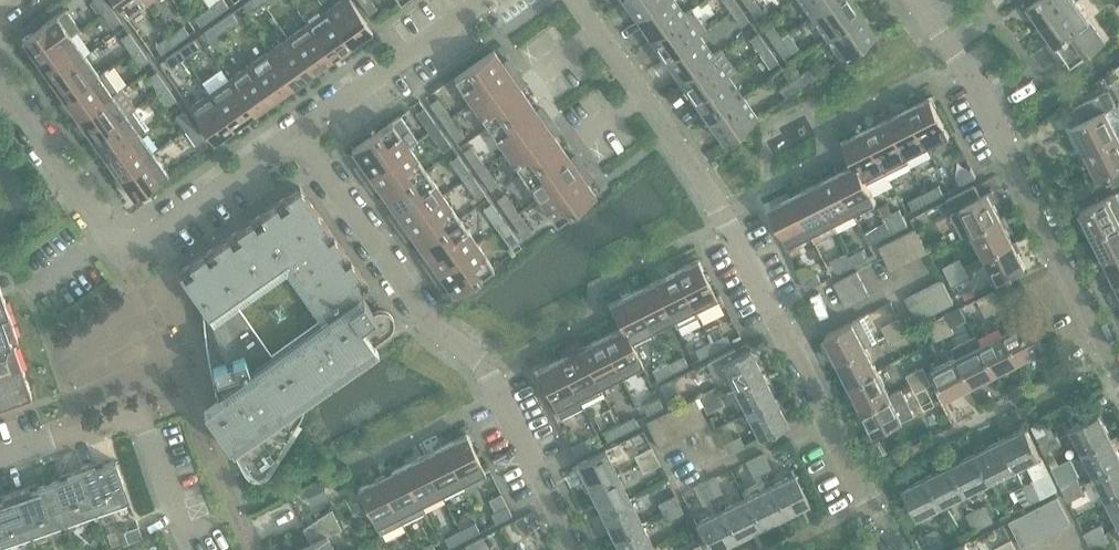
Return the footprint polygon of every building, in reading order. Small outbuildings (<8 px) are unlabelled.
[(103,14),(111,8),(106,0),(93,0),(103,14)] [(147,3),(145,0),(114,0),(126,18),(147,3)] [(209,8),(215,16),(228,7),(224,0),(220,0),(209,8)] [(264,3),(262,0),(249,0),(243,4),(249,13),(264,3)] [(328,10),(344,34),(352,44),(372,30),(364,20),(350,0),(342,0),(328,10)] [(362,5),(369,15),(377,9),(371,0),(369,0),(362,5)] [(636,17),(647,9),(660,0),(624,0),(636,17)] [(650,38),(662,29),(684,13),(675,0),(660,0),(647,9),(636,17),(650,38)] [(731,12),(739,6),(734,0),(722,0),(731,12)] [(756,0),(747,0),(744,2),(755,17),(763,10),(756,0)] [(812,16),(833,1),(835,0),(800,0),(812,16)] [(826,37),(848,22),(861,13),(851,0),(835,0),(833,1),(812,16),(826,37)] [(1041,25),(1065,9),(1076,1),(1075,0),(1017,0),(1024,10),(1029,7),(1041,25)] [(1089,19),(1076,1),(1065,9),(1041,25),(1054,44),(1050,47),(1067,70),(1106,43),(1099,33),(1089,19)] [(749,20),(739,6),(731,12),(741,26),(749,20)] [(121,22),(111,8),(103,14),(113,28),(121,22)] [(200,26),(215,16),(209,8),(195,18),(200,26)] [(22,40),(37,60),(65,40),(71,36),(70,35),(79,29),(67,11),(65,9),(50,20),(22,40)] [(650,38),(665,58),(676,50),(699,34),(699,35),(706,30),(691,9),(684,13),(662,29),(650,38)] [(328,10),(308,24),(325,48),(332,58),(352,44),(344,34),(328,10)] [(233,12),(219,22),(224,30),(238,20),(233,12)] [(876,34),(861,13),(848,22),(826,37),(841,58),(863,43),(876,34)] [(210,40),(224,30),(219,22),(205,31),(210,40)] [(763,29),(773,43),(782,37),(772,23),(763,29)] [(308,24),(289,38),(305,61),(313,72),(332,58),(325,48),(308,24)] [(184,26),(170,35),(176,44),(189,34),(184,26)] [(121,39),(130,53),(139,47),(129,33),(121,39)] [(750,39),(759,53),(768,47),(758,33),(750,39)] [(665,58),(679,79),(691,71),(714,55),(699,35),(699,34),(676,50),(665,58)] [(161,54),(176,44),(170,35),(155,46),(161,54)] [(37,60),(51,80),(78,60),(85,55),(71,36),(65,40),(37,60)] [(792,52),(782,37),(773,43),(783,58),(792,52)] [(289,38),(269,51),(286,75),(293,86),(313,72),(305,61),(289,38)] [(193,40),(179,49),(185,57),(199,48),(193,40)] [(148,61),(139,47),(130,53),(139,67),(148,61)] [(778,62),(768,47),(759,53),(769,68),(778,62)] [(171,67),(185,57),(179,49),(165,59),(171,67)] [(459,85),(472,103),(511,75),(517,71),(511,62),(505,66),(494,50),(464,71),(454,78),(459,85)] [(679,79),(694,100),(706,91),(728,75),(735,70),(721,50),(714,55),(691,71),(679,79)] [(269,51),(249,65),(266,89),(274,99),(293,86),(286,75),(269,51)] [(51,80),(64,99),(92,80),(98,75),(85,55),(78,60),(51,80)] [(249,65),(230,79),(246,103),(254,113),(274,99),(266,89),(249,65)] [(809,69),(794,79),(800,87),(815,77),(809,69)] [(148,77),(158,92),(166,86),(156,71),(148,77)] [(524,80),(517,71),(511,75),(472,103),(484,120),(489,126),(499,119),(528,99),(517,84),(524,80)] [(64,99),(78,119),(105,99),(112,94),(117,91),(104,72),(99,76),(98,75),(92,80),(64,99)] [(694,100),(708,120),(720,112),(743,96),(728,75),(706,91),(694,100)] [(230,79),(210,93),(227,116),(235,127),(254,113),(246,103),(230,79)] [(786,97),(800,87),(794,79),(780,89),(786,97)] [(176,99),(166,86),(158,92),(167,105),(176,99)] [(1086,152),(1118,136),(1118,134),(1107,110),(1118,105),(1110,90),(1074,109),(1081,123),(1073,127),(1086,152)] [(214,142),(235,127),(227,116),(210,93),(190,107),(206,131),(214,142)] [(78,119),(92,138),(119,119),(126,114),(112,94),(105,99),(78,119)] [(758,117),(743,96),(720,112),(708,120),(723,141),(735,133),(758,117)] [(430,104),(436,113),(444,108),(438,98),(430,104)] [(931,98),(909,109),(928,146),(950,135),(931,98)] [(538,114),(528,99),(499,119),(489,126),(494,134),(505,150),(544,122),(551,118),(545,109),(538,114)] [(416,113),(423,123),(431,117),(424,108),(416,113)] [(451,117),(444,108),(436,113),(443,123),(451,117)] [(909,109),(888,120),(906,157),(928,146),(909,109)] [(175,117),(185,131),(194,125),(184,111),(175,117)] [(92,138),(106,158),(132,139),(140,134),(140,133),(145,130),(132,112),(127,115),(126,114),(119,119),(92,138)] [(429,132),(438,127),(431,117),(423,123),(429,132)] [(458,127),(451,117),(443,123),(450,132),(458,127)] [(557,127),(551,118),(544,122),(505,150),(517,167),(523,174),(532,168),(562,147),(551,132),(557,127)] [(888,120),(866,130),(885,167),(888,173),(909,163),(906,157),(888,120)] [(357,170),(363,179),(369,175),(409,147),(391,122),(352,150),(363,166),(357,170)] [(204,139),(194,125),(185,131),(195,145),(204,139)] [(444,136),(438,127),(429,132),(436,142),(444,136)] [(465,136),(458,127),(450,132),(457,142),(465,136)] [(865,178),(866,177),(869,182),(888,173),(885,167),(866,130),(845,141),(844,141),(856,165),(857,165),(864,178),(865,178)] [(106,158),(119,177),(132,168),(146,159),(154,153),(140,134),(132,139),(106,158)] [(436,142),(443,152),(451,146),(444,136),(436,142)] [(1086,152),(1100,178),(1107,174),(1114,188),(1118,186),(1118,136),(1086,152)] [(463,151),(470,161),(478,155),(471,146),(463,151)] [(376,184),(386,198),(426,171),(409,147),(369,175),(363,179),(370,188),(376,184)] [(572,162),(562,147),(532,168),(523,174),(527,181),(539,198),(578,170),(585,166),(578,157),(572,162)] [(166,171),(154,153),(146,159),(132,168),(119,177),(134,198),(160,179),(168,174),(166,171)] [(450,161),(457,170),(464,165),(458,155),(450,161)] [(478,155),(470,161),(477,171),(485,165),(478,155)] [(457,170),(463,180),(471,174),(464,165),(457,170)] [(485,165),(477,171),(483,180),(491,175),(485,165)] [(856,165),(835,175),(854,213),(875,202),(876,202),(865,178),(864,178),(857,165),(856,165)] [(591,175),(585,166),(578,170),(539,198),(552,217),(556,223),(565,217),(596,195),(585,179),(591,175)] [(972,168),(956,176),(961,186),(976,177),(972,168)] [(398,228),(404,224),(403,222),(443,195),(426,171),(386,198),(397,213),(391,218),(398,228)] [(478,184),(471,174),(463,180),(470,189),(478,184)] [(491,175),(483,180),(490,190),(498,184),(491,175)] [(835,175),(814,186),(833,223),(854,213),(835,175)] [(478,184),(470,189),(477,199),(485,193),(478,184)] [(939,185),(924,193),(929,202),(944,195),(939,185)] [(814,186),(792,197),(811,234),(815,242),(837,231),(833,223),(814,186)] [(951,214),(963,238),(973,233),(1001,219),(988,194),(981,198),(975,186),(947,201),(953,212),(951,214)] [(378,349),(375,344),(389,334),(392,330),(394,326),(394,320),(392,316),(388,312),(383,310),(378,310),(374,312),(359,291),(368,284),(300,187),(280,201),(272,206),(256,218),(249,222),(232,234),(226,239),(209,250),(202,256),(187,266),(180,271),(178,272),(202,306),(203,320),(204,333),(206,346),(208,359),(211,375),(214,385),(216,392),(217,399),(203,409),(232,451),(237,448),(243,462),(249,472),(250,473),(251,474),(252,475),(255,476),(256,476),(258,477),(261,476),(262,476),(264,475),(265,474),(266,473),(299,420),(302,415),(303,411),(304,406),(304,401),(307,399),(378,349)] [(913,210),(929,202),(924,193),(909,200),(913,210)] [(497,199),(504,209),(512,203),(505,194),(497,199)] [(404,224),(420,246),(459,218),(443,195),(403,222),(404,224)] [(789,245),(811,234),(792,197),(770,208),(789,245)] [(1093,237),(1118,223),(1118,218),(1109,197),(1080,211),(1093,237)] [(854,213),(858,221),(880,209),(876,202),(875,202),(854,213)] [(483,209),(490,218),(498,212),(492,203),(483,209)] [(512,203),(504,209),(510,218),(518,213),(512,203)] [(899,209),(891,213),(900,229),(907,226),(902,216),(899,209)] [(505,222),(498,212),(490,218),(497,228),(505,222)] [(525,222),(518,213),(510,218),(517,228),(525,222)] [(833,223),(837,231),(858,221),(854,213),(833,223)] [(891,234),(900,229),(891,213),(883,217),(891,234)] [(424,266),(431,274),(437,270),(476,242),(459,218),(420,246),(430,261),(424,266)] [(973,233),(985,256),(1013,242),(1001,219),(973,233)] [(512,232),(505,222),(497,228),(504,237),(512,232)] [(525,222),(517,228),(524,238),(532,232),(525,222)] [(1105,260),(1118,253),(1118,223),(1093,237),(1105,260)] [(891,271),(929,252),(916,228),(879,247),(891,271)] [(519,241),(512,232),(504,237),(511,247),(519,241)] [(811,234),(789,245),(792,253),(815,242),(811,234)] [(454,295),(494,267),(476,242),(437,270),(431,274),(437,283),(443,279),(454,295)] [(1026,268),(1013,242),(985,256),(998,282),(1026,268)] [(864,248),(849,256),(854,265),(869,258),(864,248)] [(841,272),(854,265),(849,256),(847,252),(831,261),(835,270),(841,272)] [(1117,285),(1118,284),(1118,253),(1105,260),(1117,285)] [(943,267),(947,275),(963,267),(959,259),(943,267)] [(698,260),(675,271),(694,309),(698,317),(724,304),(720,296),(716,298),(698,260)] [(968,276),(963,267),(947,275),(952,285),(968,276)] [(673,320),(673,319),(677,327),(698,317),(694,309),(675,271),(654,282),(673,320)] [(847,308),(870,295),(857,271),(834,283),(847,308)] [(806,290),(822,282),(817,273),(802,281),(806,290)] [(918,322),(954,303),(942,280),(906,298),(918,322)] [(651,330),(673,320),(654,282),(633,293),(651,330)] [(32,393),(12,338),(18,337),(0,287),(0,404),(32,393)] [(995,291),(987,294),(995,311),(1002,308),(995,291)] [(631,340),(651,330),(633,293),(611,303),(610,304),(622,328),(623,327),(630,341),(631,340)] [(989,314),(995,311),(987,294),(981,297),(989,314)] [(946,315),(938,319),(946,336),(954,332),(946,315)] [(825,336),(838,361),(865,347),(873,342),(861,318),(853,322),(825,336)] [(882,327),(887,336),(904,327),(900,318),(882,327)] [(937,340),(946,336),(938,319),(929,323),(937,340)] [(1031,319),(1006,331),(1020,360),(1045,347),(1031,319)] [(643,364),(631,340),(630,341),(623,327),(622,328),(602,338),(621,376),(642,365),(643,364)] [(908,335),(904,327),(887,336),(891,343),(908,335)] [(1006,331),(982,344),(996,372),(1020,360),(1006,331)] [(726,334),(711,342),(715,351),(731,343),(726,334)] [(982,344),(977,334),(952,347),(957,356),(971,384),(996,372),(982,344)] [(599,386),(621,376),(602,338),(580,349),(599,386)] [(700,358),(715,351),(711,342),(695,349),(700,358)] [(838,361),(851,386),(878,372),(865,347),(838,361)] [(580,349),(559,360),(578,397),(581,402),(601,392),(599,386),(580,349)] [(750,349),(721,364),(718,357),(707,363),(713,376),(728,376),(734,388),(763,374),(750,349)] [(683,356),(668,363),(673,372),(688,365),(683,356)] [(946,397),(971,384),(957,356),(932,369),(946,397)] [(537,371),(556,408),(560,418),(583,406),(581,402),(578,397),(559,360),(537,371)] [(657,380),(673,372),(668,363),(653,371),(657,380)] [(907,375),(911,385),(928,376),(923,366),(907,375)] [(851,386),(863,410),(890,396),(890,395),(878,372),(851,386)] [(734,388),(746,413),(775,398),(763,374),(734,388)] [(932,385),(928,376),(911,385),(915,393),(932,385)] [(660,386),(667,402),(679,397),(671,381),(660,386)] [(698,396),(702,404),(719,395),(715,387),(698,396)] [(903,420),(902,420),(907,417),(895,392),(890,395),(890,396),(863,410),(875,434),(903,420)] [(724,405),(719,395),(702,404),(707,413),(724,405)] [(643,406),(647,414),(663,406),(658,397),(643,406)] [(695,398),(684,404),(696,429),(708,424),(695,398)] [(787,423),(775,398),(746,413),(758,437),(787,423)] [(237,448),(232,451),(246,475),(249,478),(253,480),(258,481),(262,480),(266,478),(269,475),(302,422),(305,416),(307,410),(307,405),(307,399),(304,401),(304,406),(303,411),(302,415),(299,420),(266,473),(265,474),(264,475),(262,476),(261,476),(258,477),(256,476),(255,476),(252,475),(251,474),(250,473),(249,472),(243,462),(237,448)] [(684,404),(672,410),(684,435),(696,429),(684,404)] [(672,410),(658,416),(670,442),(684,435),(672,410)] [(1071,428),(1083,452),(1111,438),(1099,414),(1071,428)] [(633,416),(618,424),(623,434),(638,426),(633,416)] [(659,448),(670,442),(658,416),(646,422),(659,448)] [(608,441),(623,434),(618,424),(603,432),(608,441)] [(1026,428),(1002,440),(1016,468),(1040,456),(1026,428)] [(466,435),(444,446),(463,483),(485,472),(466,435)] [(1057,435),(1040,444),(1045,452),(1061,445),(1057,435)] [(740,436),(722,445),(727,454),(745,446),(745,445),(740,436)] [(1095,477),(1118,465),(1118,453),(1111,438),(1083,452),(1095,477)] [(880,439),(866,446),(873,460),(887,453),(880,439)] [(586,440),(571,448),(575,457),(591,450),(586,440)] [(1002,440),(978,452),(992,480),(1016,468),(1002,440)] [(444,446),(423,456),(441,494),(463,483),(444,446)] [(634,456),(639,466),(656,457),(651,447),(634,456)] [(577,463),(591,490),(618,476),(605,449),(577,463)] [(764,452),(755,457),(764,474),(772,469),(764,452)] [(978,452),(953,465),(967,493),(992,480),(978,452)] [(423,456),(401,467),(421,505),(441,494),(423,456)] [(656,457),(639,466),(643,473),(660,465),(656,457)] [(754,478),(764,474),(755,457),(746,461),(754,478)] [(94,463),(80,468),(96,516),(110,511),(130,504),(115,461),(101,466),(96,468),(94,463)] [(953,465),(928,477),(942,505),(967,493),(953,465)] [(1108,501),(1118,495),(1118,465),(1095,477),(1108,501)] [(401,467),(380,478),(399,516),(403,522),(423,512),(420,505),(421,505),(401,467)] [(63,479),(49,484),(64,527),(83,520),(96,516),(80,468),(67,472),(68,477),(63,479)] [(794,473),(769,485),(783,513),(808,501),(794,473)] [(591,490),(603,514),(631,501),(618,476),(591,490)] [(1061,484),(1065,492),(1081,484),(1077,476),(1061,484)] [(715,477),(706,481),(714,498),(724,493),(715,477)] [(918,518),(942,505),(928,477),(904,489),(918,518)] [(358,489),(377,527),(380,534),(403,522),(399,516),(380,478),(358,489)] [(305,488),(304,488),(311,503),(327,495),(319,481),(305,488)] [(706,502),(714,498),(706,481),(697,486),(706,502)] [(1030,483),(1025,485),(1033,502),(1038,500),(1030,483)] [(29,485),(15,490),(17,495),(31,538),(46,533),(52,531),(64,527),(49,484),(37,488),(36,488),(31,490),(29,485)] [(1085,493),(1081,484),(1065,492),(1069,501),(1085,493)] [(769,485),(745,498),(759,526),(783,513),(769,485)] [(1022,507),(1033,502),(1025,485),(1014,490),(1022,507)] [(10,545),(18,542),(31,538),(17,495),(15,490),(2,495),(3,500),(0,501),(0,549),(10,545)] [(658,504),(663,514),(680,506),(675,495),(658,504)] [(1118,523),(1118,495),(1108,501),(1118,523)] [(1058,497),(1046,503),(1058,529),(1071,523),(1058,497)] [(745,498),(720,510),(734,538),(759,526),(745,498)] [(603,514),(615,538),(643,524),(631,501),(603,514)] [(987,503),(975,509),(984,527),(996,520),(987,503)] [(1046,503),(1033,510),(1046,535),(1058,529),(1046,503)] [(496,523),(512,515),(507,506),(491,514),(496,523)] [(684,513),(680,506),(663,514),(667,522),(684,513)] [(328,533),(342,527),(337,517),(332,508),(303,528),(311,542),(295,549),(337,549),(328,533)] [(975,531),(984,527),(975,509),(966,514),(975,531)] [(734,538),(720,510),(696,522),(710,549),(734,538)] [(1033,510),(1022,515),(1035,541),(1046,535),(1033,510)] [(1022,547),(1035,541),(1022,515),(1010,521),(1022,547)] [(523,538),(532,534),(523,516),(514,521),(523,538)] [(475,522),(460,530),(464,539),(480,532),(475,522)] [(621,549),(651,549),(654,548),(643,524),(615,538),(621,549)] [(1085,533),(1089,541),(1105,533),(1101,525),(1085,533)] [(128,543),(142,537),(138,526),(124,531),(128,543)] [(933,549),(937,549),(943,547),(935,529),(926,534),(933,549)] [(449,547),(464,539),(460,530),(445,538),(449,547)] [(1105,533),(1089,541),(1093,549),(1095,549),(1110,542),(1105,533)] [(479,549),(489,549),(483,537),(474,541),(479,549)] [(995,549),(1011,549),(1016,548),(1011,539),(994,548),(995,549)] [(474,541),(466,546),(468,549),(479,549),(474,541)]
